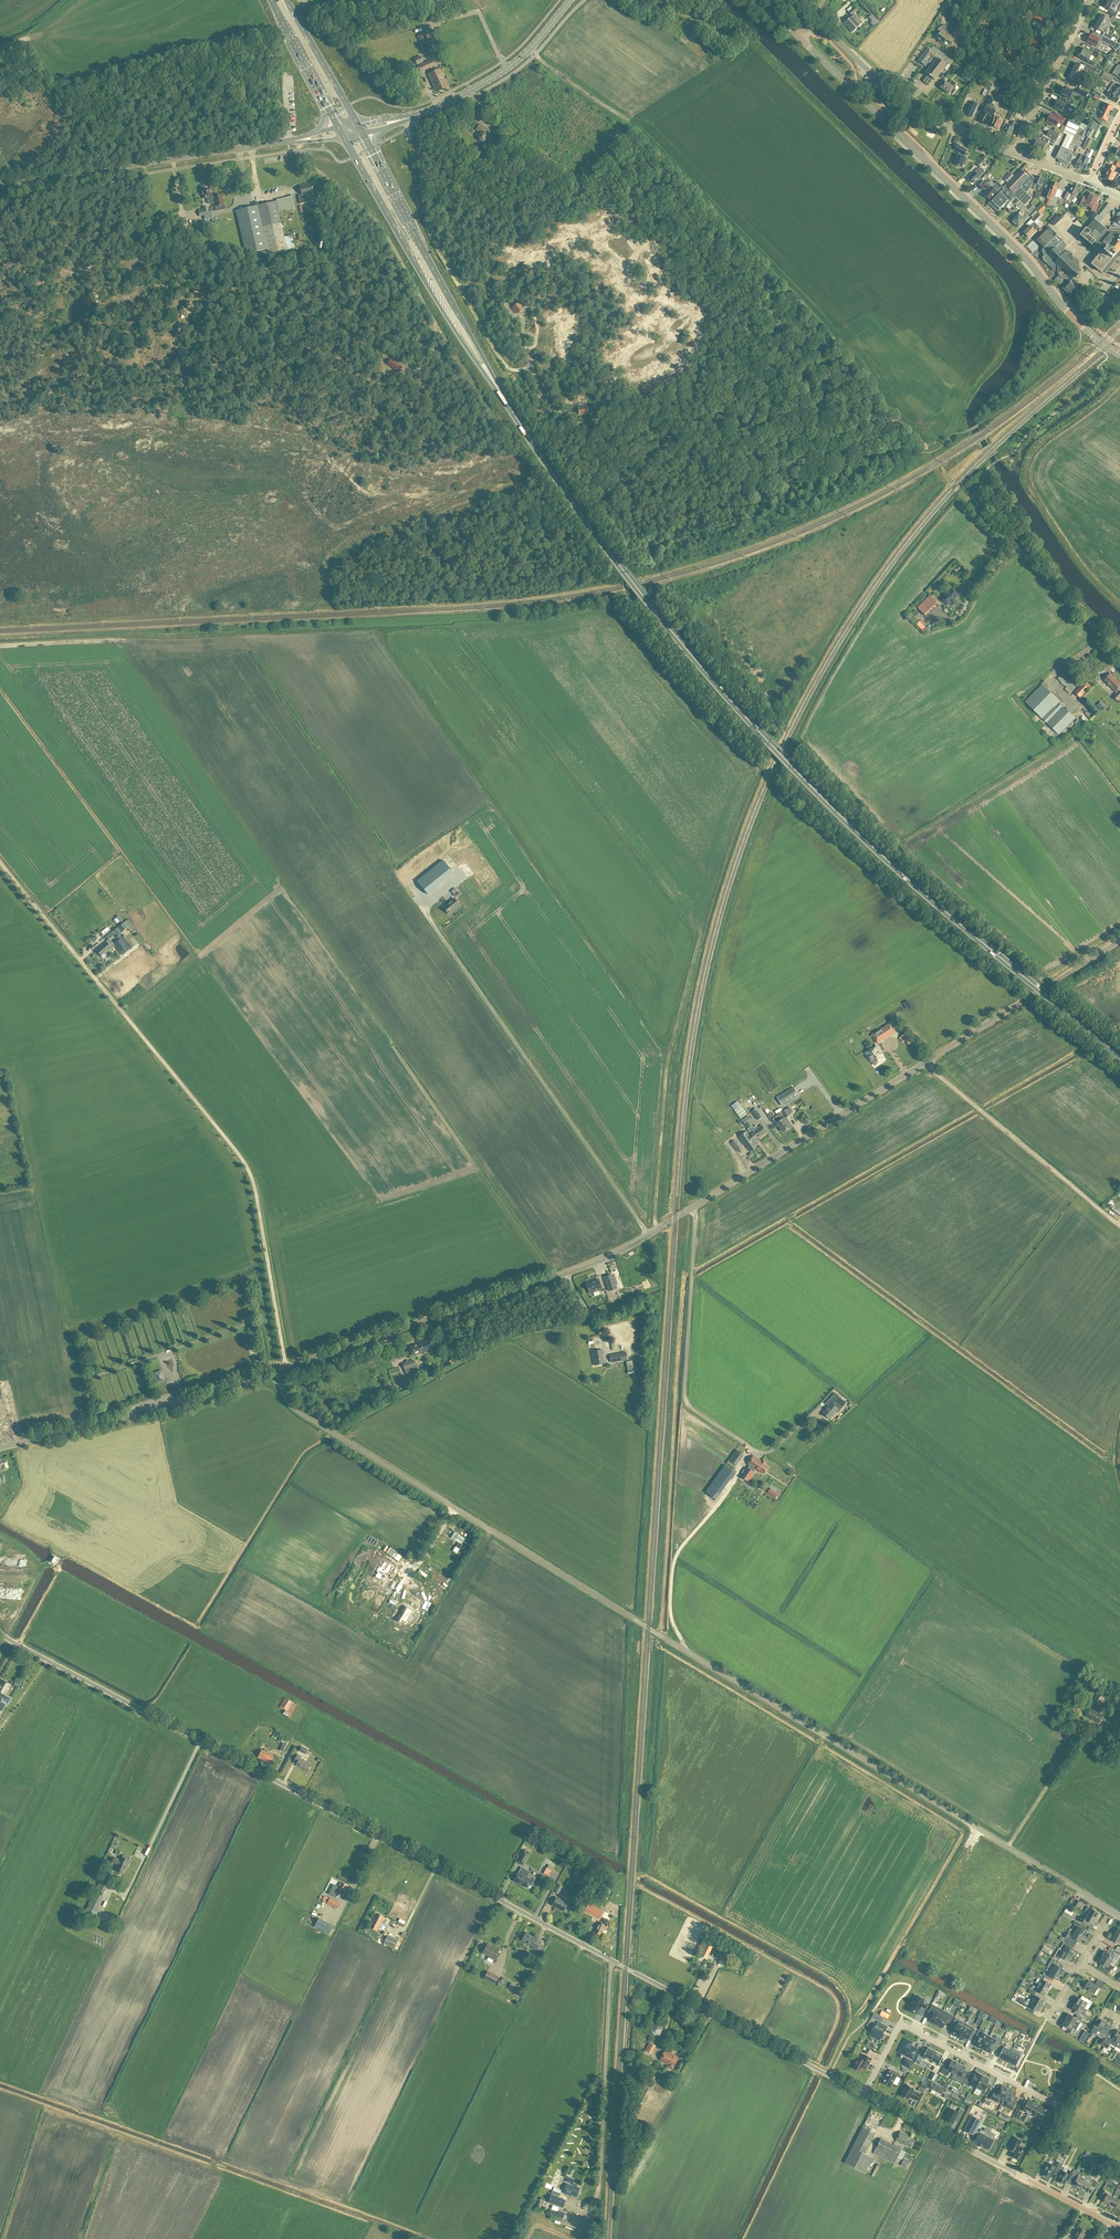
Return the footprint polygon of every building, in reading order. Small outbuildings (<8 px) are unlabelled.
[(1119,11),(1119,10),(1119,7),(1108,1),(1107,2),(1106,2),(1105,2),(1104,5),(1104,6),(1105,6),(1105,7),(1111,10),(1109,13),(1116,16),(1119,11)] [(688,11),(695,14),(698,8),(690,6),(688,11)] [(852,16),(858,11),(855,7),(849,12),(852,16)] [(1036,12),(1032,16),(1035,18),(1033,20),(1038,26),(1044,20),(1036,12)] [(1098,21),(1107,25),(1110,19),(1101,14),(1098,21)] [(863,23),(855,15),(852,18),(851,17),(845,23),(853,32),(859,26),(863,23)] [(1105,28),(1107,25),(1098,21),(1094,27),(1105,33),(1107,29),(1105,28)] [(963,26),(957,23),(953,33),(959,36),(963,26)] [(992,29),(989,33),(995,36),(1000,27),(995,24),(992,29)] [(956,40),(947,33),(951,28),(950,28),(950,27),(949,27),(948,27),(947,26),(946,26),(945,26),(944,26),(943,27),(942,27),(941,28),(940,28),(940,29),(939,29),(938,30),(940,31),(939,31),(941,32),(940,34),(938,33),(935,36),(937,37),(937,38),(944,44),(947,41),(952,45),(956,40)] [(1109,45),(1111,46),(1113,42),(1099,34),(1097,38),(1091,35),(1087,42),(1099,48),(1099,47),(1101,44),(1099,43),(1100,41),(1109,45)] [(1034,42),(1032,45),(1038,49),(1042,42),(1033,37),(1031,40),(1034,42)] [(935,80),(947,66),(949,63),(943,59),(945,56),(934,47),(931,50),(929,48),(919,61),(926,66),(929,62),(932,65),(926,73),(928,74),(923,80),(925,82),(927,84),(929,85),(934,79),(935,80)] [(1097,58),(1100,52),(1094,50),(1093,52),(1084,48),(1081,55),(1089,59),(1091,55),(1097,58)] [(1010,56),(1007,58),(1012,63),(1018,59),(1011,50),(1008,53),(1010,56)] [(414,58),(417,65),(423,62),(420,55),(414,58)] [(420,73),(435,66),(432,59),(417,66),(420,73)] [(1073,70),(1081,74),(1083,71),(1087,73),(1088,71),(1094,73),(1096,69),(1084,63),(1083,66),(1077,63),(1073,70)] [(446,87),(443,80),(444,79),(440,70),(429,75),(436,92),(446,87)] [(1077,82),(1079,78),(1081,79),(1083,75),(1081,74),(1073,70),(1069,78),(1075,81),(1074,84),(1080,87),(1081,84),(1077,82)] [(1110,81),(1112,78),(1104,72),(1103,74),(1106,76),(1105,77),(1110,81)] [(944,80),(941,83),(943,84),(941,87),(949,94),(951,92),(953,94),(956,90),(954,89),(954,88),(957,84),(952,80),(949,84),(944,80)] [(1119,95),(1119,86),(1114,82),(1110,89),(1114,91),(1119,95)] [(1013,92),(1003,87),(999,95),(1003,97),(1009,100),(1013,92)] [(1061,94),(1070,99),(1072,94),(1075,96),(1077,93),(1073,92),(1073,91),(1074,90),(1070,88),(1069,90),(1064,87),(1061,94)] [(1088,94),(1079,89),(1077,93),(1086,97),(1088,94)] [(1119,100),(1119,95),(1114,91),(1110,89),(1105,95),(1117,103),(1119,100)] [(1101,97),(1103,93),(1096,90),(1094,94),(1095,95),(1093,98),(1099,101),(1101,97)] [(979,121),(986,125),(991,115),(993,116),(995,111),(996,110),(1001,101),(991,96),(987,106),(986,107),(984,112),(984,113),(983,113),(979,121)] [(1071,104),(1065,101),(1060,98),(1058,101),(1054,108),(1062,111),(1064,108),(1068,110),(1071,104)] [(1013,107),(1006,100),(1003,107),(1011,111),(1013,107)] [(968,112),(966,115),(971,117),(973,114),(974,115),(976,111),(979,105),(971,101),(966,111),(968,112)] [(1103,111),(1109,114),(1111,110),(1112,111),(1114,107),(1104,103),(1102,106),(1105,107),(1103,111)] [(1080,108),(1071,104),(1069,108),(1078,113),(1078,112),(1080,113),(1081,112),(1082,112),(1083,110),(1080,108)] [(1012,111),(1008,119),(1011,121),(1012,118),(1013,118),(1013,116),(1015,117),(1016,114),(1012,111)] [(1107,117),(1109,114),(1103,111),(1101,115),(1099,113),(1097,117),(1107,122),(1108,118),(1107,117)] [(1057,127),(1059,123),(1062,125),(1065,118),(1056,113),(1054,117),(1050,115),(1048,119),(1047,118),(1045,122),(1047,123),(1048,122),(1057,127)] [(1001,117),(997,116),(996,115),(991,126),(991,127),(994,128),(994,127),(997,129),(1001,121),(999,120),(1001,117)] [(1085,131),(1079,127),(1080,125),(1070,120),(1064,133),(1068,135),(1057,157),(1058,158),(1063,147),(1067,149),(1071,150),(1075,152),(1079,145),(1081,140),(1085,131)] [(1003,132),(1004,133),(1004,134),(1007,135),(1007,134),(1010,136),(1016,123),(1013,121),(1011,125),(1008,124),(1007,125),(1003,132)] [(1094,122),(1091,129),(1096,131),(1099,125),(1094,122)] [(1090,139),(1095,131),(1087,127),(1088,127),(1081,123),(1080,125),(1079,127),(1085,131),(1081,140),(1079,145),(1086,148),(1091,139),(1090,139)] [(480,133),(478,136),(477,136),(477,140),(479,139),(479,140),(482,141),(485,141),(487,138),(487,136),(486,135),(488,132),(489,132),(489,131),(480,125),(476,130),(480,133)] [(1056,141),(1059,134),(1051,130),(1049,133),(1047,137),(1056,141)] [(1046,143),(1047,144),(1049,140),(1039,135),(1036,139),(1037,140),(1034,147),(1043,151),(1046,143)] [(508,156),(512,151),(502,144),(498,149),(508,156)] [(965,158),(967,154),(965,153),(967,151),(958,144),(954,149),(960,153),(959,156),(958,155),(954,165),(962,167),(963,164),(965,165),(968,158),(965,158)] [(1058,158),(1062,160),(1067,149),(1063,147),(1058,158)] [(1062,160),(1066,162),(1071,150),(1067,149),(1062,160)] [(1070,164),(1075,152),(1071,150),(1066,162),(1070,164)] [(1085,170),(1088,163),(1089,163),(1090,160),(1089,160),(1090,159),(1084,156),(1083,155),(1081,155),(1079,160),(1076,166),(1085,170)] [(978,163),(980,166),(981,166),(986,161),(983,157),(978,163)] [(1112,181),(1116,173),(1113,171),(1115,167),(1111,165),(1107,173),(1107,174),(1105,178),(1112,181)] [(970,178),(970,179),(972,181),(975,183),(978,180),(981,177),(980,176),(985,171),(982,168),(981,169),(979,167),(976,170),(977,171),(975,173),(974,172),(973,174),(973,175),(970,178)] [(1024,206),(1025,206),(1032,198),(1027,192),(1031,188),(1035,179),(1028,172),(1026,174),(1021,170),(1006,185),(1003,188),(1004,189),(992,202),(1000,209),(1005,204),(1007,206),(1011,202),(1015,198),(1024,206)] [(1008,182),(1014,177),(1010,173),(1004,179),(1008,182)] [(1041,186),(1044,178),(1037,176),(1034,184),(1035,184),(1033,188),(1040,191),(1041,186)] [(991,187),(988,184),(984,181),(979,186),(983,190),(984,188),(988,191),(985,194),(985,195),(986,196),(987,197),(988,197),(990,199),(997,192),(1003,186),(998,181),(992,187),(991,187)] [(1055,206),(1056,203),(1059,197),(1055,196),(1058,189),(1057,189),(1057,188),(1059,184),(1052,182),(1049,190),(1047,189),(1044,197),(1048,198),(1051,200),(1051,198),(1053,199),(1051,204),(1055,206)] [(307,194),(314,193),(312,184),(300,186),(302,195),(299,196),(301,204),(308,202),(307,194)] [(1075,196),(1079,189),(1073,185),(1069,193),(1066,191),(1063,197),(1071,201),(1074,195),(1075,196)] [(202,187),(201,188),(203,198),(208,197),(209,204),(213,203),(210,186),(206,187),(206,186),(202,187)] [(1098,198),(1091,194),(1089,199),(1084,197),(1080,205),(1085,207),(1086,205),(1093,209),(1092,211),(1095,212),(1099,204),(1096,203),(1098,198)] [(222,195),(213,196),(216,211),(226,209),(225,204),(224,205),(222,195)] [(278,206),(277,206),(278,211),(295,208),(292,197),(277,200),(278,206)] [(1029,210),(1025,206),(1024,206),(1015,198),(1011,202),(1014,205),(1015,204),(1020,209),(1020,210),(1021,211),(1019,214),(1019,213),(1011,221),(1015,224),(1029,210)] [(276,202),(236,211),(246,254),(267,249),(274,253),(286,250),(284,237),(278,211),(277,206),(276,202)] [(1095,219),(1100,223),(1109,211),(1107,209),(1110,205),(1107,202),(1095,219)] [(1040,213),(1042,212),(1045,208),(1042,204),(1038,208),(1037,210),(1040,213)] [(1028,215),(1031,212),(1029,210),(1015,224),(1018,227),(1026,220),(1025,220),(1028,217),(1029,216),(1028,215)] [(212,211),(203,213),(204,219),(213,218),(212,211)] [(1034,222),(1041,215),(1038,212),(1031,219),(1034,222)] [(1050,221),(1055,225),(1061,219),(1056,214),(1050,221)] [(1119,250),(1119,234),(1110,234),(1095,220),(1081,236),(1099,252),(1101,254),(1092,264),(1101,272),(1119,250)] [(1036,230),(1039,227),(1034,222),(1031,225),(1030,225),(1023,232),(1029,238),(1036,231),(1036,230)] [(1050,227),(1037,241),(1044,248),(1043,250),(1043,253),(1044,255),(1046,253),(1048,255),(1050,252),(1059,244),(1063,240),(1057,235),(1058,235),(1050,227)] [(1063,230),(1058,235),(1065,242),(1070,238),(1063,230)] [(295,236),(287,238),(289,251),(297,250),(295,236)] [(1043,256),(1043,260),(1049,265),(1052,265),(1052,266),(1052,268),(1055,272),(1058,272),(1059,272),(1059,275),(1062,278),(1070,278),(1072,280),(1074,278),(1075,280),(1081,274),(1079,273),(1081,271),(1080,269),(1080,261),(1076,258),(1074,258),(1074,257),(1073,257),(1073,254),(1069,251),(1067,251),(1066,251),(1062,247),(1059,244),(1050,252),(1048,255),(1046,253),(1044,255),(1043,256)] [(1073,297),(1079,291),(1068,280),(1065,283),(1067,285),(1064,288),(1065,289),(1065,290),(1066,291),(1067,291),(1073,297)] [(192,288),(191,294),(197,295),(201,296),(203,297),(205,291),(192,288)] [(189,311),(191,304),(192,301),(186,299),(184,306),(181,305),(179,311),(179,312),(181,312),(181,314),(187,316),(189,311)] [(518,313),(523,309),(518,303),(511,309),(514,312),(516,311),(518,313)] [(394,361),(391,365),(399,372),(402,367),(394,361)] [(579,407),(580,414),(584,414),(584,413),(588,413),(587,406),(579,407)] [(955,599),(959,595),(952,588),(942,598),(949,605),(951,603),(954,605),(957,602),(955,599)] [(918,608),(924,614),(927,612),(930,615),(940,605),(931,595),(920,605),(918,608)] [(921,619),(917,622),(923,629),(926,626),(921,619)] [(1119,699),(1119,691),(1118,689),(1119,687),(1119,683),(1111,674),(1104,680),(1117,693),(1114,697),(1118,701),(1119,699)] [(1081,698),(1092,686),(1086,680),(1082,684),(1083,684),(1075,693),(1081,698)] [(1043,719),(1059,735),(1075,718),(1059,703),(1060,702),(1042,684),(1025,702),(1043,719)] [(1108,708),(1103,701),(1099,704),(1104,711),(1108,708)] [(428,894),(454,873),(443,860),(417,881),(428,894)] [(469,868),(476,880),(478,878),(479,880),(486,876),(487,878),(495,874),(489,865),(482,869),(478,863),(469,868)] [(460,903),(454,896),(443,905),(448,912),(460,903)] [(117,936),(129,927),(125,921),(113,931),(117,936)] [(104,933),(110,928),(108,925),(101,930),(104,933)] [(124,936),(122,938),(113,944),(123,955),(131,949),(133,947),(124,936)] [(105,954),(112,948),(106,941),(96,950),(101,955),(104,953),(105,954)] [(890,1024),(882,1029),(887,1037),(895,1031),(890,1024)] [(876,1033),(873,1035),(877,1043),(881,1040),(887,1037),(882,1029),(876,1033)] [(889,1044),(897,1054),(901,1051),(894,1040),(889,1044)] [(870,1050),(866,1053),(870,1059),(871,1058),(873,1061),(875,1065),(884,1060),(881,1056),(879,1053),(881,1052),(877,1046),(873,1048),(873,1049),(870,1051),(870,1050)] [(861,1070),(865,1076),(875,1069),(871,1063),(861,1070)] [(777,1097),(782,1105),(798,1095),(799,1095),(793,1087),(777,1097)] [(740,1106),(735,1111),(740,1119),(746,1114),(740,1106)] [(752,1111),(758,1120),(762,1117),(756,1108),(752,1111)] [(783,1132),(790,1127),(792,1126),(786,1117),(784,1118),(781,1113),(779,1114),(780,1115),(773,1119),(776,1124),(777,1123),(783,1132)] [(748,1129),(749,1130),(751,1133),(750,1135),(747,1131),(739,1137),(745,1145),(746,1145),(751,1151),(757,1147),(755,1144),(757,1142),(756,1140),(766,1131),(762,1125),(758,1128),(757,1126),(754,1128),(752,1126),(748,1129)] [(617,1289),(612,1275),(605,1278),(609,1291),(617,1289)] [(590,1294),(602,1290),(599,1280),(586,1284),(590,1294)] [(439,1347),(444,1345),(441,1335),(436,1337),(439,1347)] [(424,1353),(435,1349),(431,1339),(421,1343),(410,1348),(413,1356),(424,1352),(424,1353)] [(594,1365),(605,1364),(603,1350),(592,1351),(594,1365)] [(626,1352),(614,1354),(610,1355),(611,1362),(615,1362),(628,1360),(626,1352)] [(403,1364),(406,1373),(416,1370),(415,1366),(413,1360),(409,1362),(409,1360),(406,1361),(406,1363),(403,1364)] [(155,1374),(158,1382),(163,1380),(161,1372),(155,1374)] [(830,1419),(838,1409),(840,1410),(846,1403),(835,1393),(828,1401),(831,1403),(823,1413),(830,1419)] [(730,1460),(737,1464),(744,1453),(737,1449),(730,1460)] [(755,1469),(757,1470),(761,1472),(761,1471),(764,1473),(769,1466),(765,1464),(767,1461),(763,1458),(761,1461),(754,1456),(748,1464),(750,1465),(748,1468),(747,1467),(746,1470),(745,1469),(742,1473),(743,1473),(741,1476),(744,1478),(749,1481),(755,1472),(754,1472),(755,1469)] [(6,1458),(0,1459),(0,1468),(3,1468),(3,1469),(9,1468),(6,1458)] [(716,1499),(735,1472),(726,1465),(706,1492),(716,1499)] [(465,1538),(454,1532),(451,1537),(461,1544),(465,1538)] [(379,1570),(376,1575),(384,1579),(387,1573),(386,1573),(388,1570),(389,1570),(392,1564),(385,1559),(382,1565),(380,1564),(377,1569),(379,1570)] [(391,1588),(403,1575),(396,1569),(387,1578),(391,1582),(388,1585),(391,1588)] [(401,1587),(397,1594),(404,1597),(403,1600),(406,1601),(407,1600),(413,1603),(417,1595),(401,1587)] [(363,1596),(373,1605),(379,1597),(369,1588),(363,1596)] [(413,1610),(405,1606),(397,1620),(401,1623),(402,1620),(406,1622),(413,1610)] [(2,1679),(0,1682),(0,1714),(6,1703),(8,1704),(11,1698),(5,1695),(11,1684),(2,1679)] [(1098,1707),(1107,1692),(1100,1688),(1092,1703),(1098,1707)] [(279,1707),(286,1711),(292,1701),(285,1697),(279,1707)] [(1087,1716),(1098,1723),(1102,1715),(1091,1708),(1087,1716)] [(265,1749),(264,1751),(262,1749),(258,1757),(270,1763),(274,1756),(267,1752),(268,1750),(265,1749)] [(307,1771),(311,1764),(300,1758),(301,1756),(298,1755),(295,1760),(298,1762),(296,1765),(307,1771)] [(517,1861),(523,1865),(526,1860),(530,1852),(524,1849),(520,1857),(517,1861)] [(115,1870),(124,1874),(130,1860),(121,1856),(119,1859),(114,1857),(112,1862),(117,1864),(115,1870)] [(547,1864),(543,1871),(550,1874),(553,1868),(547,1864)] [(518,1872),(514,1880),(526,1887),(528,1883),(531,1885),(536,1877),(528,1873),(526,1877),(518,1872)] [(96,1889),(103,1892),(108,1882),(101,1879),(96,1889)] [(335,1893),(342,1897),(348,1885),(341,1881),(335,1893)] [(554,1891),(559,1894),(563,1886),(558,1883),(554,1891)] [(552,1905),(564,1911),(568,1903),(557,1897),(552,1905)] [(329,1898),(327,1903),(337,1908),(339,1903),(329,1898)] [(1078,1908),(1082,1902),(1076,1899),(1073,1904),(1078,1908)] [(97,1908),(88,1904),(83,1915),(94,1921),(99,1909),(97,1908)] [(589,1904),(586,1911),(601,1918),(604,1911),(589,1904)] [(1088,1906),(1087,1909),(1085,1912),(1097,1919),(1100,1914),(1088,1906)] [(369,1926),(378,1930),(384,1916),(376,1912),(369,1926)] [(1093,1924),(1097,1919),(1085,1912),(1088,1914),(1084,1919),(1080,1916),(1079,1919),(1087,1924),(1089,1922),(1093,1924)] [(601,1935),(602,1933),(606,1935),(607,1931),(604,1930),(604,1929),(605,1930),(607,1925),(599,1921),(595,1929),(596,1929),(595,1932),(601,1935)] [(1079,1927),(1081,1924),(1075,1921),(1073,1924),(1075,1925),(1072,1930),(1070,1929),(1084,1937),(1087,1932),(1079,1927)] [(1064,1938),(1072,1943),(1075,1944),(1077,1940),(1080,1942),(1084,1937),(1070,1929),(1069,1932),(1069,1931),(1064,1938)] [(536,1950),(540,1944),(541,1941),(537,1939),(526,1932),(522,1940),(533,1946),(532,1948),(536,1950)] [(1114,1933),(1111,1938),(1119,1943),(1119,1936),(1114,1933)] [(383,1943),(394,1948),(398,1939),(387,1934),(383,1943)] [(1067,1944),(1064,1942),(1060,1948),(1072,1956),(1075,1951),(1072,1949),(1066,1945),(1067,1944)] [(494,1958),(499,1949),(487,1944),(483,1952),(489,1956),(494,1958)] [(713,1947),(707,1944),(701,1955),(707,1958),(713,1947)] [(720,1947),(716,1956),(726,1961),(727,1960),(728,1960),(730,1957),(729,1956),(730,1952),(720,1947)] [(1062,1957),(1069,1961),(1072,1956),(1060,1948),(1059,1948),(1054,1957),(1059,1961),(1062,1957)] [(1105,1951),(1102,1956),(1111,1962),(1112,1959),(1116,1961),(1119,1955),(1114,1951),(1112,1955),(1105,1951)] [(1109,1964),(1111,1962),(1102,1956),(1099,1962),(1106,1966),(1104,1969),(1110,1972),(1113,1966),(1109,1964)] [(1056,1965),(1058,1962),(1052,1958),(1049,1964),(1047,1967),(1052,1969),(1061,1975),(1064,1970),(1056,1965)] [(1044,1972),(1042,1975),(1048,1978),(1050,1976),(1058,1980),(1061,1975),(1052,1969),(1049,1975),(1044,1972)] [(498,1976),(488,1971),(484,1978),(495,1983),(498,1976)] [(1027,1973),(1024,1980),(1030,1982),(1033,1976),(1027,1973)] [(1041,1980),(1038,1984),(1048,1990),(1051,1985),(1043,1980),(1044,1978),(1036,1973),(1034,1976),(1041,1980)] [(1098,1986),(1101,1988),(1104,1984),(1097,1980),(1095,1984),(1089,1980),(1084,1988),(1094,1993),(1098,1986)] [(511,1983),(509,1987),(519,1992),(521,1987),(518,1985),(518,1987),(511,1983)] [(1045,1995),(1048,1990),(1038,1984),(1036,1987),(1033,1985),(1031,1987),(1030,1988),(1030,1987),(1030,1986),(1028,1986),(1027,1985),(1025,1985),(1025,1986),(1030,1989),(1035,1992),(1037,1991),(1045,1995)] [(924,1999),(917,1995),(915,1999),(913,1998),(910,2005),(911,2006),(909,2010),(917,2014),(920,2008),(924,2010),(928,2003),(923,2001),(924,1999)] [(1035,1995),(1032,2000),(1042,2006),(1045,2001),(1035,1995)] [(1087,2010),(1092,2001),(1086,1998),(1085,2001),(1078,1997),(1075,2003),(1087,2010)] [(1018,2002),(1019,2003),(1029,2009),(1030,2007),(1038,2012),(1042,2006),(1032,2000),(1031,2003),(1027,2001),(1021,1998),(1018,2002)] [(1082,2014),(1080,2017),(1083,2018),(1086,2020),(1089,2015),(1085,2013),(1087,2010),(1075,2003),(1072,2008),(1082,2014)] [(930,2021),(936,2024),(943,2010),(933,2004),(929,2011),(933,2013),(930,2021)] [(954,2015),(943,2010),(936,2024),(942,2027),(946,2020),(950,2022),(954,2015)] [(1078,2026),(1080,2023),(1083,2018),(1080,2017),(1077,2015),(1075,2017),(1069,2014),(1066,2019),(1078,2026)] [(956,2034),(959,2036),(967,2023),(956,2017),(952,2025),(955,2027),(951,2034),(955,2036),(956,2034)] [(1073,2034),(1076,2029),(1078,2026),(1066,2019),(1062,2024),(1068,2028),(1067,2031),(1073,2034)] [(1099,2035),(1107,2023),(1101,2020),(1099,2023),(1096,2021),(1087,2037),(1086,2038),(1085,2040),(1087,2041),(1090,2037),(1091,2038),(1094,2032),(1099,2035)] [(871,2027),(868,2032),(883,2039),(885,2034),(883,2033),(884,2030),(886,2031),(888,2026),(879,2021),(877,2025),(875,2024),(873,2028),(871,2027)] [(978,2028),(967,2023),(959,2036),(963,2038),(962,2040),(966,2042),(969,2037),(970,2038),(971,2036),(973,2037),(978,2028)] [(1101,2044),(1104,2046),(1108,2039),(1105,2037),(1112,2026),(1107,2023),(1099,2035),(1104,2038),(1101,2044)] [(976,2045),(983,2049),(990,2036),(984,2033),(986,2030),(981,2027),(977,2035),(980,2037),(978,2041),(979,2041),(976,2045)] [(1108,2039),(1104,2046),(1108,2048),(1110,2043),(1115,2046),(1119,2038),(1119,2031),(1118,2029),(1113,2038),(1111,2037),(1109,2040),(1108,2039)] [(1079,2040),(1083,2043),(1089,2033),(1084,2031),(1079,2040)] [(995,2039),(990,2036),(983,2049),(990,2052),(992,2048),(994,2044),(998,2046),(1002,2038),(997,2036),(995,2039)] [(899,2051),(913,2058),(918,2049),(914,2047),(913,2048),(910,2046),(912,2042),(906,2039),(899,2051)] [(648,2055),(650,2053),(651,2054),(656,2046),(649,2042),(645,2050),(647,2051),(646,2053),(648,2055)] [(1014,2048),(1016,2044),(1012,2051),(1004,2047),(999,2057),(1007,2061),(1014,2048)] [(870,2055),(873,2050),(867,2047),(864,2052),(870,2055)] [(928,2047),(927,2050),(924,2055),(920,2053),(916,2061),(920,2063),(922,2059),(929,2063),(936,2051),(935,2051),(928,2047),(929,2047),(928,2047)] [(1023,2052),(1014,2048),(1007,2061),(1016,2066),(1023,2052)] [(673,2069),(679,2057),(666,2050),(660,2060),(669,2065),(668,2066),(673,2069)] [(939,2063),(940,2062),(943,2055),(936,2051),(929,2063),(935,2066),(933,2070),(937,2073),(942,2064),(939,2063)] [(861,2071),(863,2067),(866,2069),(872,2058),(865,2055),(862,2060),(859,2058),(854,2068),(861,2071)] [(910,2068),(913,2062),(906,2058),(903,2064),(910,2068)] [(954,2073),(959,2064),(952,2060),(948,2068),(944,2066),(941,2073),(948,2076),(950,2072),(954,2073)] [(965,2077),(961,2075),(966,2067),(959,2064),(954,2073),(957,2075),(954,2080),(961,2084),(965,2077)] [(896,2076),(899,2078),(901,2074),(896,2071),(894,2075),(889,2072),(883,2083),(884,2083),(883,2084),(887,2086),(887,2085),(891,2087),(896,2076)] [(976,2088),(983,2075),(977,2072),(976,2073),(975,2072),(972,2079),(967,2076),(963,2083),(969,2087),(971,2085),(976,2088)] [(647,2081),(652,2084),(655,2077),(650,2074),(647,2081)] [(981,2093),(987,2096),(991,2089),(986,2086),(989,2080),(988,2079),(989,2078),(983,2075),(976,2088),(982,2091),(981,2093)] [(907,2085),(901,2096),(908,2100),(910,2097),(917,2100),(920,2094),(913,2090),(914,2088),(907,2085)] [(1003,2100),(1009,2090),(1006,2089),(1006,2088),(1002,2085),(998,2094),(994,2092),(990,2098),(997,2102),(1000,2098),(1003,2100)] [(1016,2093),(1012,2090),(1011,2091),(1009,2090),(1003,2100),(1007,2102),(1005,2106),(1012,2110),(1015,2103),(1012,2101),(1016,2093)] [(938,2111),(941,2105),(925,2097),(921,2106),(933,2112),(934,2110),(938,2111)] [(1030,2113),(1035,2103),(1028,2100),(1023,2110),(1028,2113),(1030,2113)] [(1035,2116),(1040,2106),(1035,2103),(1030,2113),(1028,2113),(1026,2117),(1029,2118),(1031,2114),(1035,2116)] [(1038,2122),(1040,2124),(1042,2120),(1041,2119),(1046,2109),(1040,2106),(1035,2116),(1040,2119),(1038,2122)] [(951,2108),(945,2119),(953,2123),(957,2115),(961,2117),(965,2110),(960,2108),(958,2112),(951,2108)] [(1052,2113),(1046,2109),(1041,2119),(1042,2120),(1047,2123),(1052,2113)] [(874,2120),(881,2123),(884,2116),(878,2113),(874,2120)] [(983,2130),(1000,2134),(1003,2125),(986,2121),(983,2130)] [(864,2153),(867,2148),(875,2133),(863,2127),(845,2162),(863,2171),(870,2156),(864,2153)] [(908,2146),(911,2147),(915,2140),(907,2136),(908,2135),(901,2131),(896,2140),(907,2146),(908,2146)] [(1031,2137),(1041,2142),(1043,2137),(1033,2131),(1031,2137)] [(975,2142),(988,2149),(993,2140),(980,2133),(975,2142)] [(1046,2141),(1049,2143),(1051,2139),(1045,2136),(1039,2148),(1046,2151),(1049,2146),(1044,2144),(1046,2141)] [(1019,2145),(1022,2140),(1015,2137),(1008,2149),(1012,2151),(1009,2155),(1017,2159),(1023,2147),(1019,2145)] [(894,2163),(896,2160),(900,2162),(902,2158),(902,2159),(906,2152),(901,2149),(880,2138),(877,2142),(879,2143),(874,2153),(894,2163)] [(1048,2163),(1043,2173),(1051,2177),(1053,2173),(1056,2175),(1058,2172),(1062,2165),(1056,2161),(1055,2161),(1053,2165),(1048,2163)] [(1062,2170),(1057,2180),(1065,2184),(1066,2183),(1068,2179),(1069,2178),(1072,2179),(1073,2176),(1074,2175),(1075,2173),(1073,2172),(1069,2170),(1064,2167),(1062,2170)] [(1074,2183),(1073,2185),(1080,2188),(1085,2179),(1087,2176),(1082,2173),(1079,2172),(1081,2169),(1078,2168),(1077,2170),(1075,2173),(1074,2175),(1073,2176),(1077,2178),(1074,2183)] [(1085,2179),(1080,2188),(1087,2192),(1091,2186),(1094,2188),(1097,2181),(1091,2178),(1090,2181),(1085,2179)] [(574,2183),(573,2184),(567,2182),(564,2191),(577,2195),(580,2187),(577,2186),(578,2184),(574,2183)] [(548,2201),(563,2207),(565,2200),(558,2197),(560,2193),(552,2190),(548,2201)] [(1103,2201),(1109,2204),(1113,2197),(1107,2193),(1103,2201)] [(1119,2200),(1113,2197),(1109,2204),(1115,2207),(1119,2200)] [(1084,2234),(1086,2230),(1079,2227),(1076,2233),(1075,2232),(1072,2238),(1074,2238),(1083,2238),(1085,2234),(1084,2234)]
